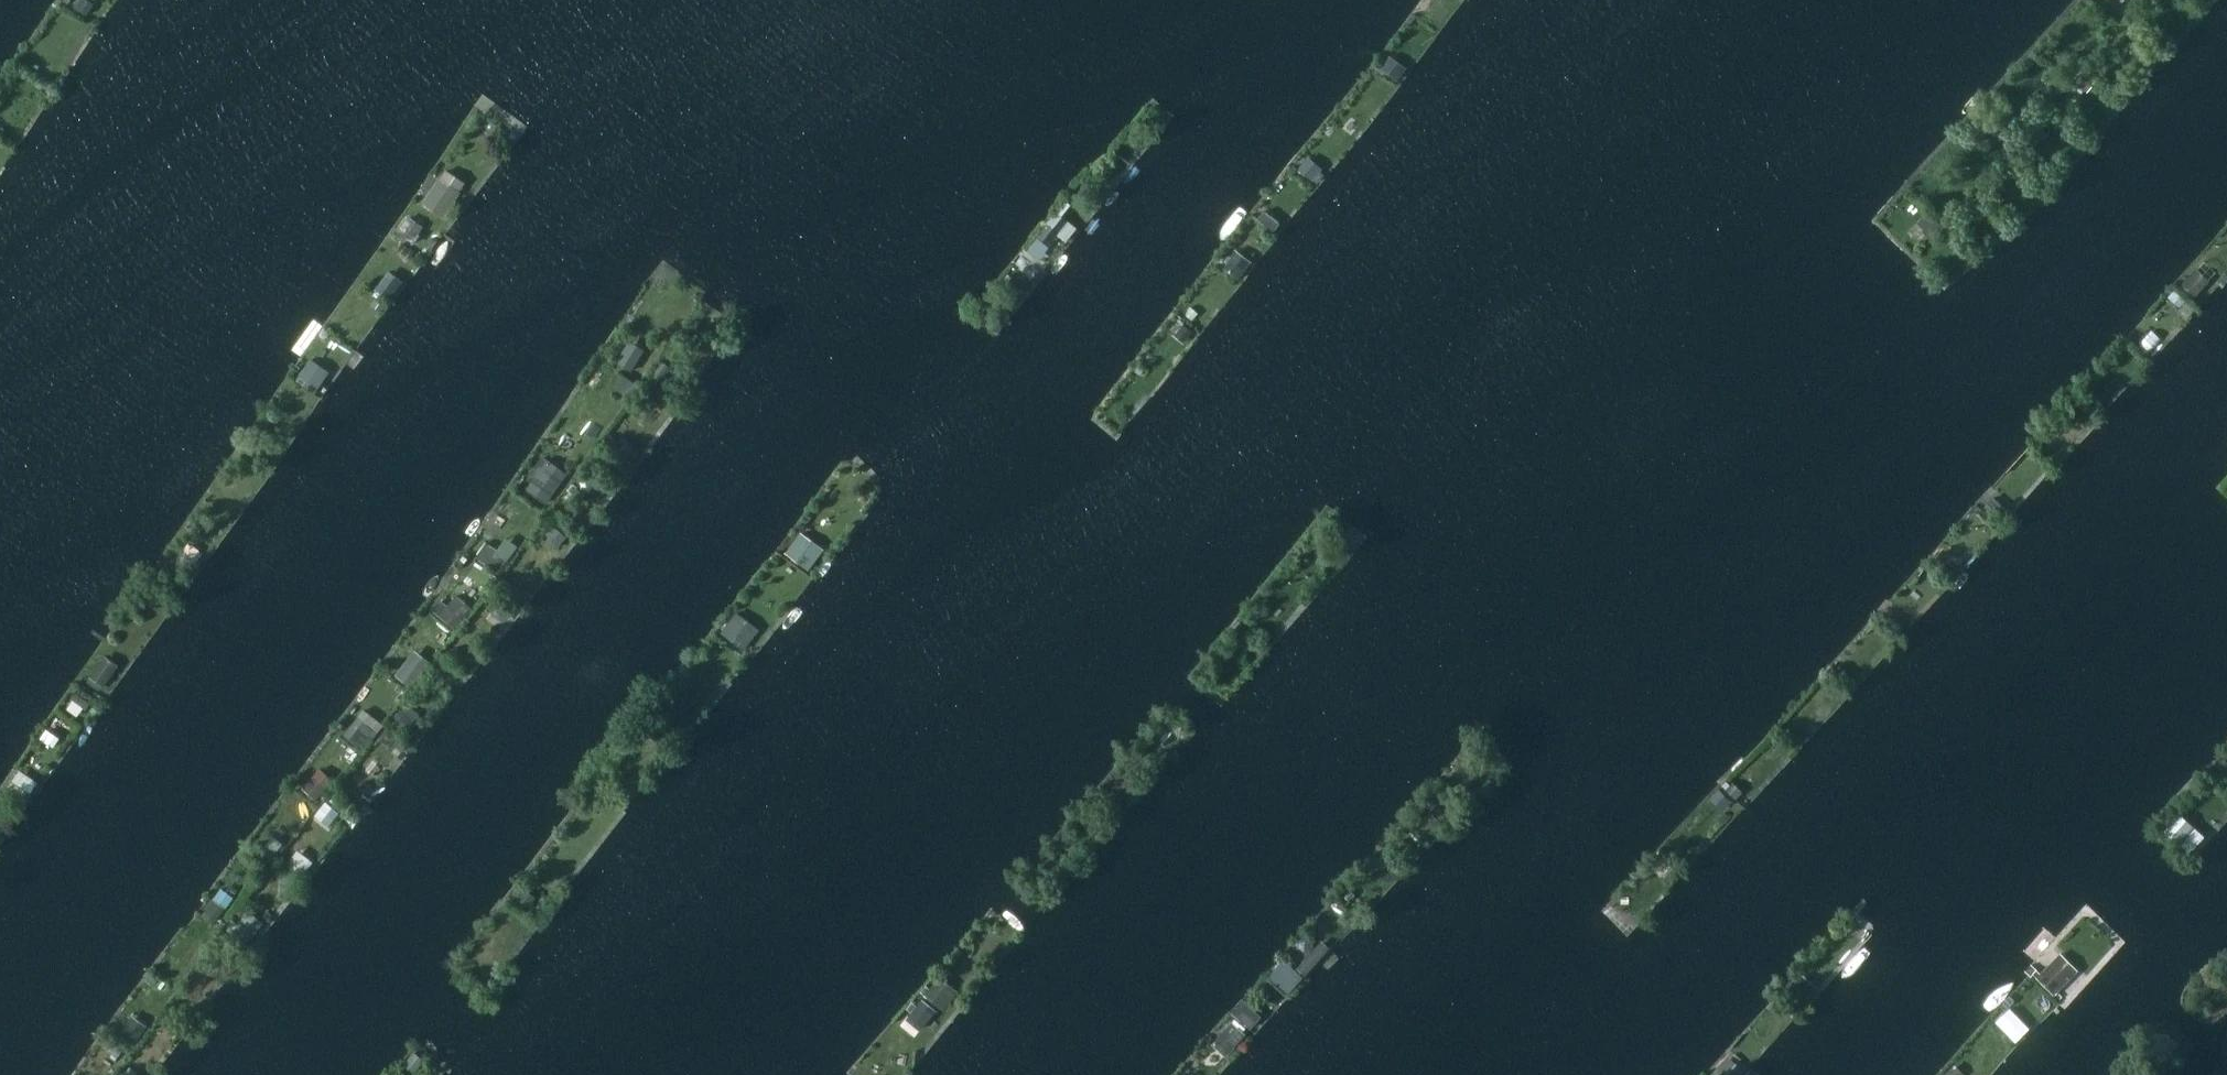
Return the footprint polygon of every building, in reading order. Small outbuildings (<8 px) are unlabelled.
[(76,7),(87,14),(94,4),(89,0),(80,0),(76,7)] [(2137,28),(2129,39),(2139,48),(2148,37),(2137,28)] [(1389,55),(1379,68),(1397,81),(1407,68),(1389,55)] [(2086,71),(2076,83),(2086,91),(2096,80),(2086,71)] [(1139,121),(1132,130),(1138,134),(1144,125),(1139,121)] [(1997,132),(1988,144),(1999,152),(2008,141),(1997,132)] [(2033,153),(2023,163),(2032,171),(2042,161),(2033,153)] [(1305,159),(1297,169),(1312,181),(1320,171),(1305,159)] [(439,178),(423,203),(445,218),(462,192),(439,178)] [(1950,195),(1940,205),(1949,212),(1958,202),(1950,195)] [(1064,201),(1056,211),(1061,215),(1069,205),(1064,201)] [(1263,211),(1257,219),(1273,232),(1279,224),(1263,211)] [(410,216),(399,231),(414,242),(425,227),(410,216)] [(1948,223),(1938,233),(1947,242),(1957,233),(1948,223)] [(1220,256),(1216,261),(1221,266),(1220,267),(1238,280),(1246,268),(1228,254),(1224,259),(1220,256)] [(2195,268),(2179,285),(2193,298),(2208,281),(2195,268)] [(390,271),(376,289),(391,300),(404,281),(390,271)] [(2175,288),(2167,296),(2178,307),(2186,299),(2175,288)] [(1183,324),(1176,332),(1186,341),(1193,332),(1183,324)] [(628,344),(617,361),(632,371),(643,353),(628,344)] [(662,359),(652,374),(663,382),(674,367),(662,359)] [(306,366),(296,380),(316,394),(325,380),(306,366)] [(625,374),(615,387),(633,401),(643,388),(625,374)] [(2091,401),(2084,407),(2093,417),(2100,411),(2091,401)] [(539,471),(526,489),(547,504),(568,474),(544,456),(535,468),(539,471)] [(1993,497),(1985,505),(1996,515),(2004,507),(1993,497)] [(553,525),(543,537),(557,549),(567,536),(553,525)] [(797,540),(786,554),(810,571),(821,558),(797,540)] [(486,542),(476,557),(500,573),(510,558),(486,542)] [(149,588),(140,598),(151,606),(159,596),(149,588)] [(442,600),(433,611),(456,630),(474,609),(457,595),(448,605),(442,600)] [(503,598),(494,609),(508,620),(517,608),(503,598)] [(731,621),(722,633),(746,651),(755,638),(731,621)] [(412,662),(399,677),(412,687),(425,671),(412,662)] [(1842,665),(1836,672),(1844,680),(1851,674),(1842,665)] [(450,668),(441,678),(450,686),(458,676),(450,668)] [(76,691),(71,698),(86,709),(92,702),(76,691)] [(409,703),(404,709),(416,720),(421,713),(409,703)] [(401,708),(391,720),(407,735),(418,723),(401,708)] [(358,716),(344,734),(355,743),(356,742),(366,749),(379,732),(358,716)] [(683,716),(678,723),(685,728),(690,721),(683,716)] [(387,727),(379,739),(390,747),(399,736),(387,727)] [(46,729),(40,738),(53,747),(60,738),(46,729)] [(313,776),(303,788),(317,801),(327,789),(313,776)] [(12,780),(4,791),(23,804),(30,794),(12,780)] [(1732,782),(1725,790),(1735,800),(1743,792),(1732,782)] [(1445,787),(1437,796),(1448,806),(1456,797),(1445,787)] [(1720,789),(1710,799),(1724,812),(1733,802),(1720,789)] [(1440,808),(1433,814),(1441,821),(1447,814),(1440,808)] [(1429,811),(1419,823),(1431,834),(1442,823),(1429,811)] [(2176,811),(2160,828),(2178,844),(2194,827),(2176,811)] [(1401,839),(1393,848),(1406,860),(1414,851),(1401,839)] [(264,844),(255,856),(267,866),(276,854),(264,844)] [(1049,853),(1039,866),(1051,876),(1062,863),(1049,853)] [(1382,854),(1375,860),(1384,869),(1390,862),(1382,854)] [(292,858),(287,865),(302,877),(308,870),(292,858)] [(1671,867),(1661,877),(1669,884),(1678,874),(1671,867)] [(526,888),(519,897),(532,906),(538,897),(526,888)] [(215,899),(202,916),(213,924),(226,907),(215,899)] [(1317,945),(1296,968),(1305,976),(1326,953),(1317,945)] [(2037,969),(2033,972),(2038,977),(2054,994),(2073,975),(2055,958),(2040,973),(2037,969)] [(1283,960),(1272,973),(1292,990),(1303,978),(1283,960)] [(2033,962),(2028,969),(2033,973),(2033,972),(2037,969),(2038,967),(2033,962)] [(934,981),(925,994),(939,1006),(949,993),(934,981)] [(1791,984),(1782,994),(1794,1003),(1801,993),(1791,984)] [(922,998),(907,1016),(921,1028),(936,1010),(922,998)] [(1238,1006),(1232,1013),(1250,1029),(1257,1022),(1238,1006)] [(128,1019),(118,1032),(134,1045),(144,1032),(128,1019)] [(1231,1022),(1216,1038),(1231,1051),(1246,1035),(1231,1022)] [(108,1038),(102,1045),(118,1057),(123,1050),(108,1038)] [(414,1052),(407,1060),(418,1069),(425,1061),(414,1052)] [(1711,1074),(1739,1074),(1723,1061),(1711,1074)] [(1944,1074),(1961,1074),(1952,1066),(1944,1074)]
